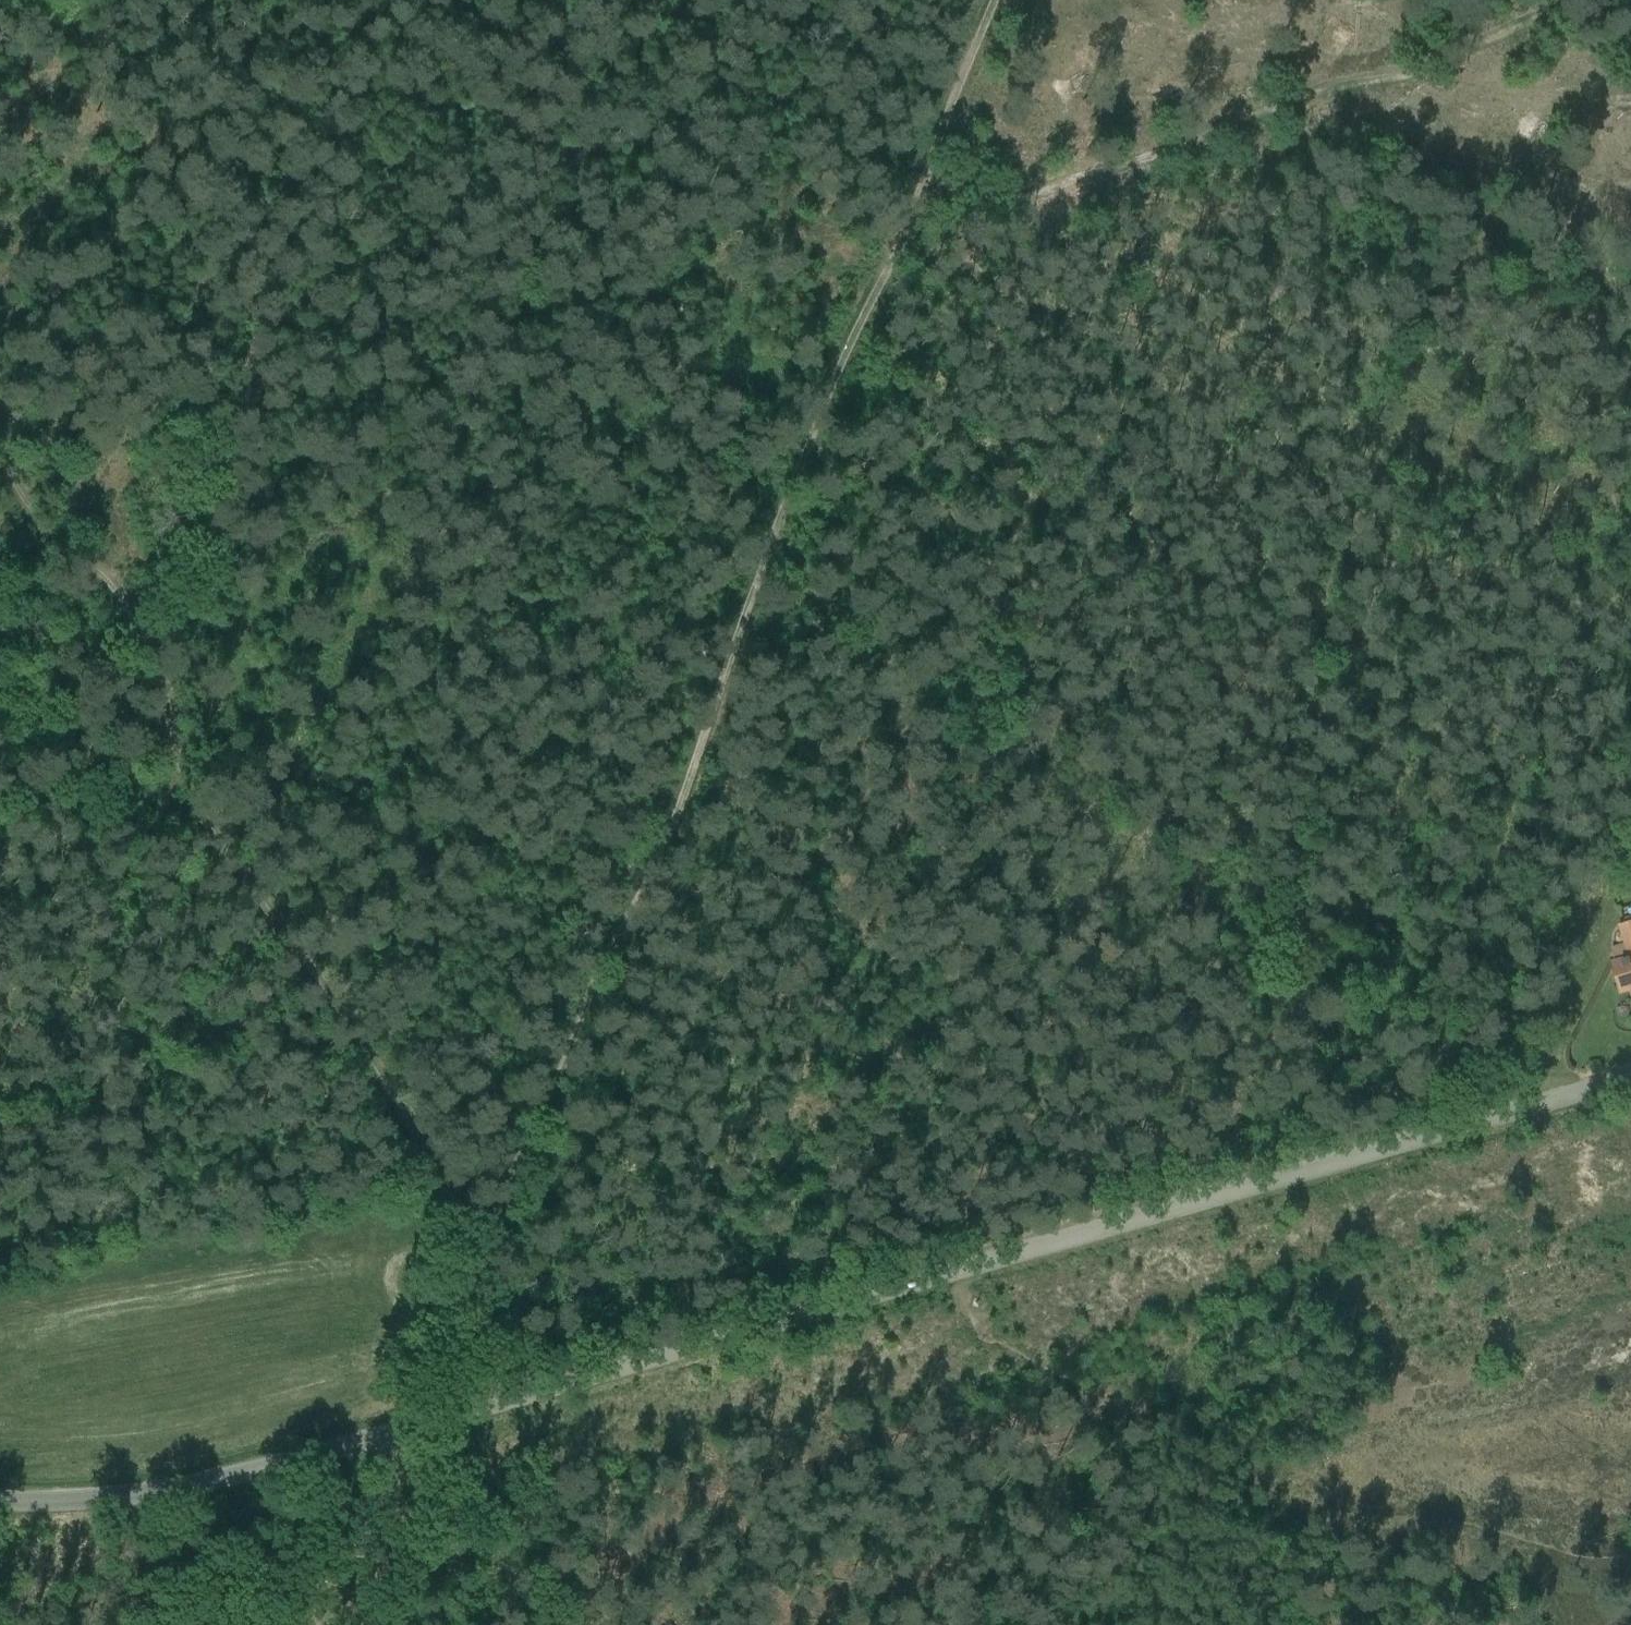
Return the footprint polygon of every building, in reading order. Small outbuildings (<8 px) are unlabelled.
[(1619,925),(1625,945),(1612,948),(1615,960),(1612,961),(1621,991),(1630,989),(1630,921),(1619,925)]
